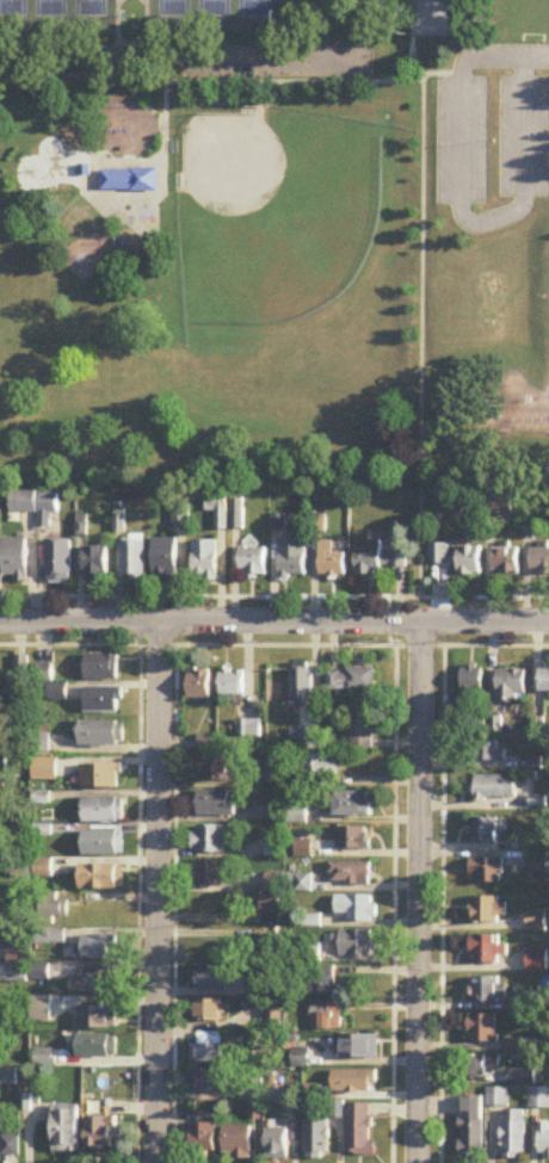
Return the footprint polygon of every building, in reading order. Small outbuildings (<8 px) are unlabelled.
[(290,26),(305,26),(305,9),(290,9),(290,26)] [(158,192),(158,170),(102,170),(102,192),(158,192)] [(228,512),(228,491),(209,491),(209,512),(228,512)] [(40,514),(40,528),(52,528),(52,516),(59,516),(59,493),(12,493),(12,514),(40,514)] [(244,529),(244,500),(235,500),(235,529),(244,529)] [(307,539),(280,539),(280,576),(307,576),(307,539)] [(29,583),(29,540),(4,540),(4,578),(15,578),(15,583),(29,583)] [(123,540),(123,583),(146,583),(146,540),(123,540)] [(155,578),(178,578),(178,540),(155,540),(155,578)] [(407,549),(383,549),(384,542),(372,541),(372,550),(357,550),(356,575),(383,576),(384,567),(406,568),(407,549)] [(73,542),(48,542),(48,584),(73,584),(73,542)] [(219,542),(195,542),(195,580),(219,580),(219,542)] [(320,576),(347,576),(347,553),(334,553),(334,542),(320,542),(320,576)] [(452,545),(430,545),(430,565),(459,565),(459,576),(482,576),(482,549),(452,549),(452,545)] [(85,582),(109,582),(109,548),(85,548),(85,582)] [(241,548),(241,575),(267,575),(267,548),(241,548)] [(548,576),(548,549),(530,549),(530,576),(548,576)] [(519,550),(494,550),(494,576),(519,576),(519,550)] [(86,682),(118,682),(118,656),(86,656),(86,682)] [(462,667),(462,693),(482,693),(482,667),(462,667)] [(290,704),(312,704),(312,670),(290,670),(290,704)] [(375,670),(327,670),(327,692),(375,692),(375,670)] [(189,671),(189,700),(211,700),(211,671),(189,671)] [(498,698),(526,698),(526,671),(498,671),(498,698)] [(548,693),(548,671),(541,671),(541,693),(548,693)] [(220,697),(245,697),(245,672),(220,672),(220,697)] [(24,701),(22,684),(5,686),(6,703),(24,701)] [(123,715),(123,688),(85,688),(85,715),(123,715)] [(351,707),(351,750),(373,750),(373,707),(351,707)] [(125,722),(79,722),(79,747),(125,747),(125,722)] [(261,738),(261,722),(239,722),(239,738),(261,738)] [(301,750),(318,750),(318,731),(292,731),(292,740),(301,740),(301,750)] [(200,736),(200,750),(216,750),(215,736),(200,736)] [(499,749),(499,741),(476,741),(476,762),(506,762),(506,749),(499,749)] [(339,781),(339,757),(306,757),(306,788),(330,788),(330,781),(339,781)] [(267,782),(281,782),(281,758),(267,758),(267,782)] [(199,782),(235,782),(235,759),(199,759),(199,782)] [(57,760),(33,760),(33,782),(57,782),(57,760)] [(82,790),(120,790),(120,766),(82,766),(82,790)] [(517,776),(474,776),(474,799),(517,799),(517,776)] [(198,792),(198,818),(235,818),(235,792),(198,792)] [(335,818),(374,818),(374,793),(335,793),(335,818)] [(123,824),(123,799),(84,799),(84,824),(123,824)] [(498,818),(472,818),(472,843),(498,843),(498,818)] [(225,854),(225,827),(193,827),(193,853),(225,854)] [(338,850),(371,850),(371,829),(338,829),(338,850)] [(123,832),(83,832),(83,856),(123,856),(123,832)] [(547,873),(546,854),(529,855),(529,874),(547,873)] [(503,883),(503,859),(471,859),(471,883),(503,883)] [(224,888),(224,862),(192,862),(192,888),(224,888)] [(370,863),(330,862),(330,885),(370,885),(370,863)] [(124,865),(80,865),(80,890),(124,890),(124,865)] [(255,911),(280,916),(283,899),(258,894),(255,911)] [(348,922),(377,922),(377,897),(336,897),(336,917),(348,917),(348,922)] [(473,923),(507,923),(507,898),(473,898),(473,923)] [(67,901),(41,901),(41,919),(67,919),(67,901)] [(545,913),(529,913),(529,932),(545,932),(545,913)] [(34,944),(66,944),(66,931),(34,931),(34,944)] [(375,932),(339,932),(339,957),(375,957),(375,932)] [(507,945),(500,945),(500,936),(471,936),(471,965),(507,965),(507,945)] [(8,963),(9,963),(9,982),(29,982),(29,940),(8,940),(8,963)] [(527,973),(547,973),(547,951),(527,951),(527,973)] [(227,991),(227,966),(190,966),(190,991),(227,991)] [(78,992),(116,992),(116,968),(78,968),(78,992)] [(332,997),(333,971),(320,970),(319,996),(332,997)] [(474,1006),(504,1006),(504,978),(474,978),(474,1006)] [(225,1023),(225,1003),(195,1003),(195,1023),(225,1023)] [(341,1032),(341,1005),(316,1005),(316,1032),(341,1032)] [(79,1030),(117,1030),(117,1007),(79,1007),(79,1030)] [(498,1017),(471,1017),(471,1050),(498,1050),(498,1017)] [(191,1065),(223,1065),(223,1034),(198,1034),(198,1044),(191,1044),(191,1065)] [(117,1037),(79,1037),(79,1059),(117,1059),(117,1037)] [(378,1061),(378,1037),(342,1037),(342,1061),(378,1061)] [(54,1066),(55,1053),(36,1052),(36,1065),(54,1066)] [(501,1058),(469,1058),(469,1076),(501,1076),(501,1058)] [(18,1069),(0,1069),(0,1087),(18,1087),(18,1069)] [(190,1093),(228,1093),(228,1071),(190,1071),(190,1093)] [(377,1095),(377,1072),(333,1072),(333,1095),(377,1095)] [(283,1087),(283,1075),(268,1076),(269,1088),(283,1087)] [(508,1090),(488,1090),(488,1108),(508,1108),(508,1090)] [(484,1158),(484,1099),(461,1099),(461,1158),(484,1158)] [(79,1106),(53,1106),(53,1153),(79,1153),(79,1106)] [(348,1156),(373,1156),(373,1106),(348,1106),(348,1156)] [(526,1112),(503,1112),(503,1159),(526,1159),(526,1112)] [(87,1118),(87,1152),(116,1152),(116,1118),(87,1118)] [(305,1160),(329,1160),(329,1121),(305,1121),(305,1160)] [(217,1155),(217,1124),(192,1124),(192,1155),(217,1155)] [(539,1124),(539,1159),(548,1159),(548,1124),(539,1124)] [(253,1158),(253,1128),(224,1128),(224,1158),(253,1158)] [(287,1131),(267,1131),(267,1161),(287,1161),(287,1131)] [(2,1156),(19,1156),(19,1136),(2,1136),(2,1156)]
